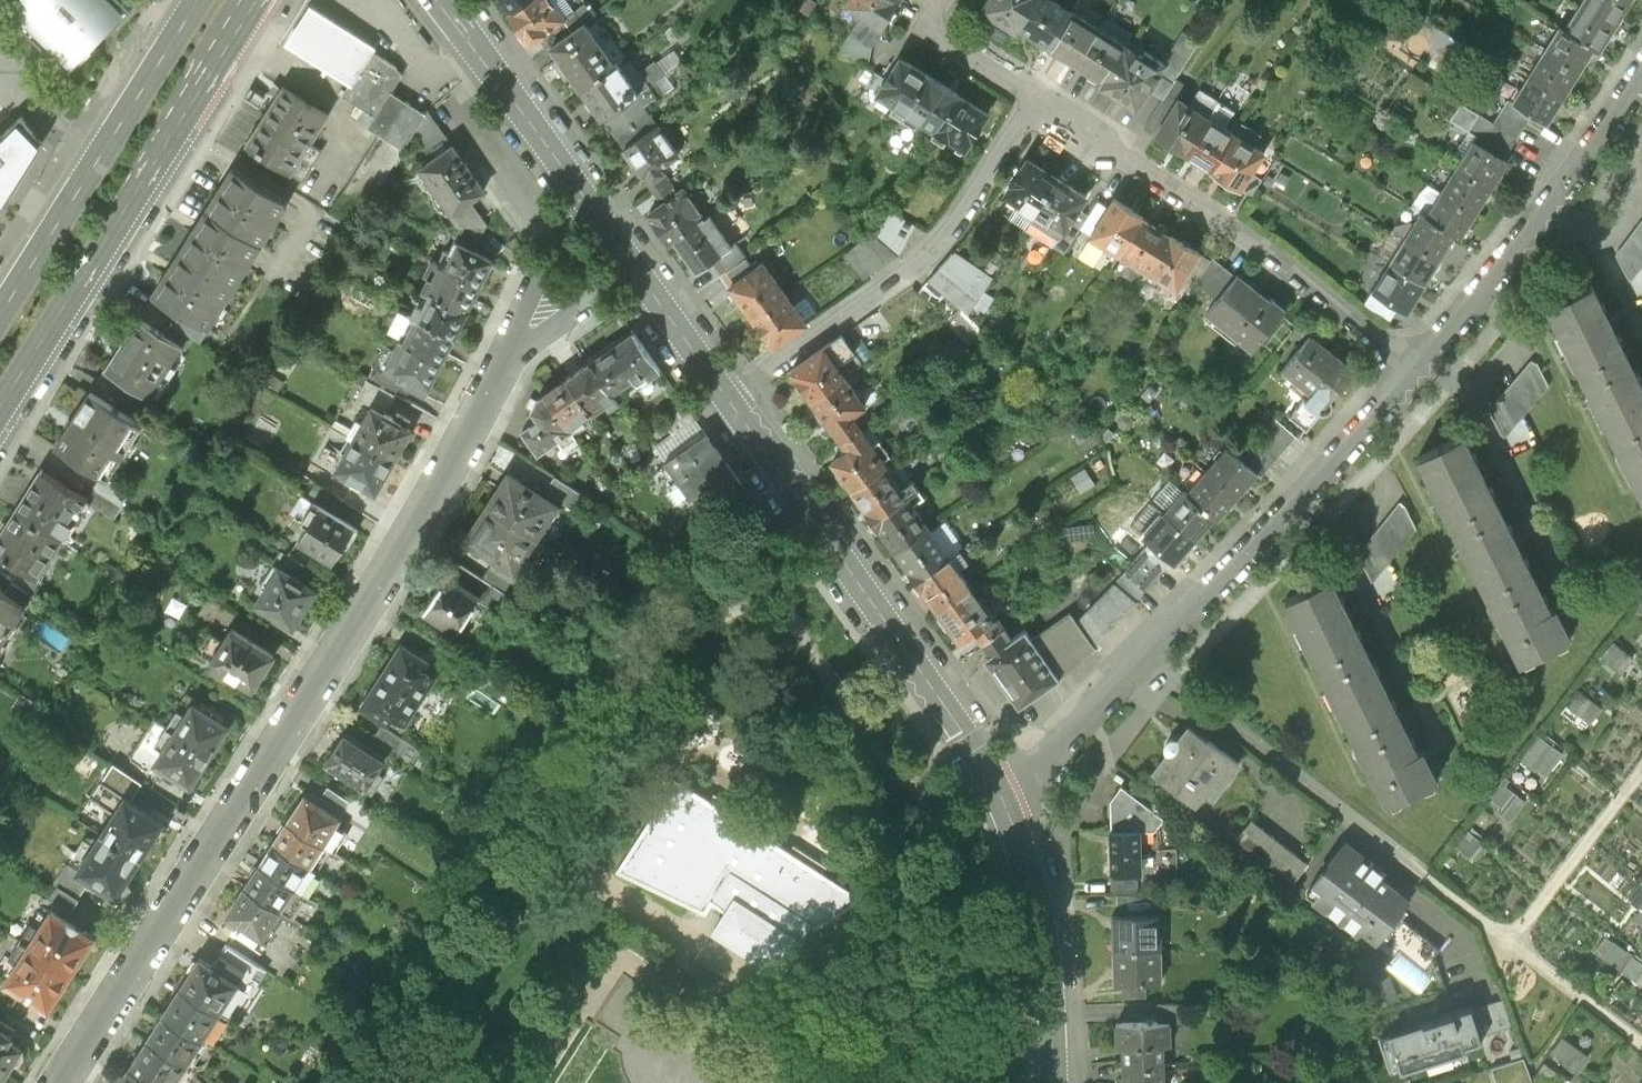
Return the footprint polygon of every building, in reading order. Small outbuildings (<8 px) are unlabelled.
[(70,71),(134,6),(128,0),(15,0),(14,1),(29,15),(21,23),(70,71)] [(512,13),(530,0),(504,0),(512,13)] [(512,13),(508,16),(528,45),(542,35),(574,12),(566,0),(530,0),(512,13)] [(808,20),(816,8),(805,0),(797,13),(808,20)] [(895,5),(887,0),(848,0),(842,10),(859,21),(877,33),(895,5)] [(1018,30),(1038,0),(989,0),(981,12),(1016,35),(1018,30)] [(1052,52),(1075,16),(1050,0),(1038,0),(1018,30),(1052,52)] [(1582,7),(1615,28),(1631,3),(1627,0),(1586,0),(1582,7)] [(542,35),(550,47),(584,23),(593,17),(585,5),(574,12),(542,35)] [(310,60),(349,85),(371,51),(373,53),(375,49),(334,23),(309,7),(285,45),(310,60)] [(1599,53),(1615,28),(1582,7),(1566,32),(1597,51),(1599,53)] [(1052,52),(1078,68),(1100,32),(1075,16),(1052,52)] [(859,21),(845,41),(868,56),(881,36),(877,33),(859,21)] [(550,47),(580,91),(613,68),(584,23),(550,47)] [(1563,29),(1547,55),(1581,76),(1597,51),(1566,32),(1563,29)] [(1125,47),(1100,32),(1078,68),(1102,83),(1125,47)] [(1182,34),(1162,65),(1164,66),(1156,78),(1159,80),(1170,87),(1173,81),(1197,43),(1182,34)] [(703,45),(698,38),(693,42),(698,49),(703,45)] [(1142,58),(1125,47),(1102,83),(1104,85),(1101,90),(1135,112),(1147,93),(1150,94),(1159,80),(1156,78),(1164,66),(1162,65),(1144,53),(1142,58)] [(342,96),(375,117),(392,93),(402,76),(396,67),(373,53),(371,51),(349,85),(342,96)] [(1547,55),(1531,80),(1565,101),(1581,76),(1547,55)] [(877,98),(906,116),(929,78),(901,60),(877,98)] [(763,74),(757,66),(748,72),(754,81),(763,74)] [(614,67),(613,68),(580,91),(603,122),(636,98),(614,67)] [(906,116),(934,134),(958,96),(929,78),(906,116)] [(1159,80),(1150,94),(1160,101),(1173,109),(1178,102),(1186,89),(1173,81),(1170,87),(1159,80)] [(1549,126),(1565,101),(1531,80),(1515,105),(1533,116),(1549,126)] [(1193,98),(1209,108),(1218,94),(1202,84),(1193,98)] [(326,117),(282,89),(247,146),(291,173),(302,181),(320,152),(308,145),(326,117)] [(649,89),(636,98),(603,122),(624,152),(657,129),(643,109),(656,100),(649,89)] [(426,114),(392,93),(375,117),(368,128),(403,150),(413,134),(426,114)] [(987,114),(958,96),(934,134),(963,152),(987,114)] [(1141,131),(1154,140),(1173,109),(1160,101),(1141,131)] [(1154,140),(1183,158),(1207,120),(1178,102),(1173,109),(1154,140)] [(1503,163),(1533,116),(1515,105),(1510,102),(1495,125),(1463,105),(1453,122),(1479,138),(1475,145),(1503,163)] [(427,111),(426,114),(413,134),(427,154),(447,140),(427,111)] [(0,136),(0,212),(44,143),(22,114),(0,136)] [(1183,158),(1211,176),(1235,138),(1207,120),(1183,158)] [(624,152),(653,192),(667,182),(660,172),(678,159),(657,129),(624,152)] [(1264,156),(1235,138),(1211,176),(1240,194),(1264,156)] [(1475,145),(1459,170),(1493,192),(1509,166),(1503,163),(1475,145)] [(420,169),(433,189),(465,167),(452,147),(420,169)] [(1003,193),(1032,212),(1055,175),(1026,156),(1003,193)] [(1273,162),(1264,156),(1240,194),(1249,200),(1273,162)] [(480,189),(465,167),(433,189),(448,211),(468,198),(480,189)] [(1459,170),(1443,196),(1477,218),(1493,192),(1459,170)] [(205,212),(207,214),(261,247),(288,205),(234,171),(221,192),(219,191),(205,212)] [(1085,194),(1055,175),(1032,212),(1061,230),(1076,206),(1085,194)] [(1288,181),(1280,176),(1274,186),(1282,191),(1288,181)] [(1273,182),(1267,178),(1262,186),(1267,190),(1273,182)] [(668,250),(673,247),(706,223),(684,192),(678,196),(667,182),(653,192),(664,208),(646,220),(668,250)] [(1461,243),(1477,218),(1443,196),(1427,222),(1456,240),(1461,243)] [(486,221),(468,198),(448,211),(462,228),(455,240),(473,249),(486,221)] [(1091,237),(1120,255),(1143,219),(1114,201),(1091,237)] [(1087,213),(1076,206),(1061,230),(1072,237),(1087,213)] [(873,236),(898,258),(914,223),(891,211),(873,236)] [(178,255),(180,256),(234,290),(261,247),(207,214),(194,234),(192,233),(178,255)] [(1421,218),(1406,243),(1440,265),(1456,240),(1427,222),(1421,218)] [(1629,280),(1641,265),(1641,218),(1616,253),(1629,280)] [(1172,237),(1143,219),(1120,255),(1148,274),(1172,237)] [(710,220),(706,223),(673,247),(695,278),(715,264),(733,251),(730,248),(710,220)] [(843,254),(863,283),(898,258),(873,236),(871,234),(843,254)] [(1200,255),(1172,237),(1148,274),(1177,292),(1187,277),(1200,255)] [(455,240),(443,265),(478,283),(491,258),(473,249),(455,240)] [(1406,243),(1390,268),(1424,290),(1440,265),(1406,243)] [(736,244),(730,248),(733,251),(715,264),(731,287),(754,270),(736,244)] [(945,296),(968,316),(974,306),(984,313),(994,298),(984,291),(992,278),(954,250),(919,292),(936,307),(945,296)] [(1187,277),(1197,284),(1211,262),(1200,255),(1187,277)] [(208,332),(234,290),(180,256),(168,276),(165,274),(152,296),(208,332)] [(1214,259),(1211,262),(1197,284),(1219,301),(1238,278),(1214,259)] [(728,289),(749,319),(784,294),(762,264),(754,270),(731,287),(728,289)] [(466,309),(478,283),(443,265),(430,291),(466,309)] [(1409,314),(1424,290),(1390,268),(1374,293),(1409,314)] [(1207,315),(1254,353),(1288,311),(1274,300),(1272,302),(1240,276),(1238,278),(1219,301),(1207,315)] [(1641,498),(1641,381),(1612,319),(1594,283),(1548,305),(1641,498)] [(453,336),(466,309),(430,291),(417,318),(453,336)] [(806,324),(784,294),(749,319),(771,349),(806,324)] [(440,362),(453,336),(417,318),(404,345),(440,362)] [(137,319),(104,372),(134,391),(149,400),(182,349),(183,347),(163,336),(137,319)] [(170,325),(163,336),(183,347),(182,349),(185,351),(193,339),(170,325)] [(632,331),(611,345),(633,378),(637,385),(658,370),(632,331)] [(1311,393),(1305,401),(1319,413),(1352,372),(1311,338),(1283,372),(1301,387),(1302,385),(1311,393)] [(788,365),(812,400),(847,376),(823,341),(788,365)] [(423,396),(440,362),(404,345),(398,342),(384,371),(409,384),(407,388),(423,396)] [(621,386),(633,378),(611,345),(590,359),(620,405),(629,399),(621,386)] [(1490,410),(1505,438),(1549,385),(1539,362),(1533,357),(1490,410)] [(611,411),(620,405),(590,359),(565,375),(589,411),(592,416),(607,406),(611,411)] [(127,402),(134,391),(104,372),(97,383),(127,402)] [(566,427),(589,411),(565,375),(542,391),(566,427)] [(865,401),(847,376),(812,400),(839,438),(859,424),(850,412),(865,401)] [(356,406),(368,411),(371,406),(387,416),(396,399),(368,385),(356,406)] [(568,430),(566,427),(542,391),(535,395),(530,407),(537,418),(522,428),(538,451),(568,430)] [(89,394),(55,449),(101,478),(107,482),(108,481),(116,468),(111,465),(125,442),(130,445),(142,427),(89,394)] [(1290,415),(1306,429),(1319,413),(1305,401),(1303,400),(1290,415)] [(664,458),(703,430),(685,405),(663,420),(672,434),(656,446),(664,458)] [(368,411),(353,439),(393,462),(411,429),(387,416),(371,406),(368,411)] [(1297,435),(1275,417),(1245,454),(1266,472),(1297,435)] [(886,463),(859,424),(839,438),(845,446),(830,457),(852,487),(886,463)] [(664,458),(691,496),(713,483),(731,471),(703,430),(664,458)] [(1420,459),(1522,662),(1572,637),(1560,613),(1557,606),(1552,609),(1519,542),(1483,471),(1466,436),(1420,459)] [(375,494),(393,462),(353,439),(334,471),(375,494)] [(1228,449),(1208,472),(1239,498),(1258,475),(1228,449)] [(1107,467),(1101,458),(1092,464),(1098,473),(1107,467)] [(906,491),(886,463),(852,487),(872,516),(906,491)] [(506,471),(484,505),(535,538),(557,503),(506,471)] [(741,486),(731,471),(713,483),(723,499),(741,486)] [(41,472),(15,513),(60,541),(86,502),(86,500),(41,472)] [(1219,521),(1239,498),(1208,472),(1189,495),(1215,518),(1219,521)] [(107,482),(101,478),(86,500),(86,502),(114,520),(129,495),(108,481),(107,482)] [(340,513),(347,502),(324,487),(317,499),(340,513)] [(621,499),(607,488),(598,499),(612,510),(621,499)] [(872,516),(893,546),(928,522),(906,491),(872,516)] [(1185,492),(1165,515),(1196,541),(1215,518),(1189,495),(1185,492)] [(771,528),(751,499),(736,510),(756,539),(771,528)] [(1358,552),(1372,580),(1417,527),(1407,504),(1400,499),(1358,552)] [(514,571),(535,538),(484,505),(463,539),(492,558),(514,571)] [(298,541),(332,562),(344,544),(349,548),(359,532),(320,506),(298,541)] [(60,541),(15,513),(0,537),(0,557),(20,569),(36,580),(36,579),(60,541)] [(1176,564),(1196,541),(1165,515),(1145,538),(1150,542),(1171,560),(1176,564)] [(949,552),(928,522),(893,546),(914,576),(949,552)] [(1136,601),(1171,560),(1150,542),(1115,583),(1136,601)] [(283,551),(277,561),(312,583),(318,573),(283,551)] [(914,576),(936,608),(971,584),(949,552),(914,576)] [(492,558),(480,576),(511,595),(523,577),(514,571),(492,558)] [(253,600),(291,624),(315,586),(312,583),(277,561),(253,600)] [(511,595),(480,576),(457,561),(449,574),(479,593),(476,598),(493,609),(498,601),(501,599),(503,599),(507,602),(511,595)] [(20,569),(5,595),(24,607),(27,609),(42,583),(36,579),(36,580),(20,569)] [(425,611),(455,630),(476,598),(479,593),(449,574),(425,611)] [(1287,603),(1388,806),(1439,781),(1426,755),(1424,750),(1419,753),(1385,685),(1349,614),(1333,580),(1287,603)] [(1138,603),(1136,601),(1115,583),(1076,621),(1092,645),(1106,637),(1104,633),(1116,626),(1114,622),(1127,614),(1125,611),(1138,603)] [(989,609),(971,584),(936,608),(961,643),(977,632),(983,640),(1000,627),(1005,623),(993,606),(989,609)] [(24,607),(5,595),(0,592),(0,645),(24,607)] [(1070,613),(1032,639),(1059,676),(1083,659),(1081,656),(1094,647),(1092,645),(1076,621),(1070,613)] [(273,653),(229,624),(203,664),(234,684),(237,679),(250,688),(273,653)] [(1008,639),(1000,627),(983,640),(991,652),(985,656),(1019,704),(1059,676),(1032,639),(1025,628),(1008,639)] [(399,639),(378,671),(418,697),(434,673),(420,664),(425,656),(399,639)] [(1600,659),(1616,670),(1628,654),(1613,642),(1600,659)] [(402,721),(418,697),(378,671),(356,703),(383,721),(388,713),(402,721)] [(1565,706),(1579,717),(1592,701),(1578,689),(1565,706)] [(189,700),(170,730),(207,754),(227,724),(189,700)] [(149,775),(155,766),(149,762),(170,730),(156,721),(129,762),(149,775)] [(419,750),(380,724),(372,738),(410,763),(419,750)] [(1189,728),(1153,774),(1202,812),(1238,766),(1189,728)] [(187,786),(207,754),(170,730),(149,762),(155,766),(187,786)] [(381,757),(340,731),(320,761),(369,793),(381,775),(373,769),(381,757)] [(1522,761),(1543,776),(1560,753),(1538,738),(1522,761)] [(1497,813),(1502,817),(1517,796),(1504,787),(1508,782),(1505,779),(1490,800),(1501,808),(1497,813)] [(816,928),(863,897),(822,872),(827,865),(794,844),(789,851),(755,830),(741,821),(744,815),(714,797),(711,802),(677,781),(619,870),(705,914),(711,905),(727,914),(745,885),(809,926),(816,928)] [(93,801),(113,814),(123,798),(103,785),(93,801)] [(1122,785),(1111,802),(1112,832),(1141,831),(1150,831),(1150,806),(1122,785)] [(302,792),(284,820),(319,843),(338,815),(302,792)] [(113,814),(99,835),(138,860),(162,823),(123,798),(113,814)] [(353,807),(344,819),(363,831),(371,819),(353,807)] [(284,820),(269,842),(305,865),(319,843),(284,820)] [(1291,887),(1308,865),(1250,821),(1233,842),(1291,887)] [(1141,831),(1112,832),(1112,872),(1141,872),(1142,872),(1141,831)] [(1456,847),(1469,858),(1481,843),(1467,833),(1456,847)] [(115,897),(138,860),(99,835),(76,872),(92,883),(115,897)] [(1345,841),(1314,881),(1322,887),(1314,898),(1374,944),(1409,899),(1380,877),(1385,871),(1345,841)] [(269,842),(256,863),(291,886),(305,865),(269,842)] [(256,863),(241,886),(276,909),(291,886),(256,863)] [(76,872),(68,868),(43,907),(48,910),(67,922),(92,883),(76,872)] [(1113,894),(1118,894),(1138,894),(1138,879),(1141,879),(1141,872),(1112,872),(1113,894)] [(809,926),(745,885),(727,914),(716,930),(780,971),(809,926)] [(258,937),(276,909),(241,886),(222,914),(241,926),(258,937)] [(1153,893),(1138,894),(1118,894),(1118,910),(1153,910),(1153,893)] [(258,937),(241,926),(234,937),(260,954),(283,920),(298,931),(302,925),(276,909),(258,937)] [(48,910),(25,947),(69,975),(92,938),(67,922),(48,910)] [(1113,917),(1113,950),(1160,949),(1159,917),(1113,917)] [(1627,952),(1612,940),(1600,956),(1615,967),(1627,952)] [(243,968),(235,980),(220,1003),(228,1008),(226,1011),(236,1018),(266,972),(225,944),(219,953),(243,968)] [(46,1011),(69,975),(25,947),(2,983),(46,1011)] [(1161,983),(1160,949),(1113,950),(1114,984),(1122,984),(1147,983),(1161,983)] [(196,955),(177,984),(216,1009),(220,1003),(235,980),(196,955)] [(1631,956),(1620,970),(1635,982),(1641,974),(1641,964),(1631,956)] [(1147,998),(1147,983),(1122,984),(1122,998),(1147,998)] [(177,984),(159,1012),(197,1037),(216,1009),(177,984)] [(1157,1005),(1158,1024),(1171,1023),(1187,1023),(1187,1005),(1157,1005)] [(1471,1009),(1387,1036),(1400,1074),(1466,1053),(1465,1048),(1482,1043),(1471,1009)] [(159,1012),(143,1036),(181,1061),(197,1037),(159,1012)] [(1123,1046),(1123,1066),(1164,1065),(1163,1045),(1172,1044),(1171,1023),(1158,1024),(1116,1025),(1117,1046),(1123,1046)] [(4,1073),(21,1046),(8,1037),(11,1032),(0,1025),(0,1070),(4,1073)] [(125,1063),(155,1082),(167,1082),(181,1061),(143,1036),(125,1063)] [(1550,1054),(1568,1067),(1575,1057),(1580,1060),(1585,1055),(1562,1038),(1550,1054)] [(125,1063),(112,1082),(155,1082),(125,1063)] [(1537,1082),(1556,1082),(1557,1082),(1559,1082),(1564,1082),(1566,1080),(1543,1063),(1532,1079),(1537,1082)] [(1164,1065),(1123,1066),(1124,1082),(1164,1082),(1164,1065)]
